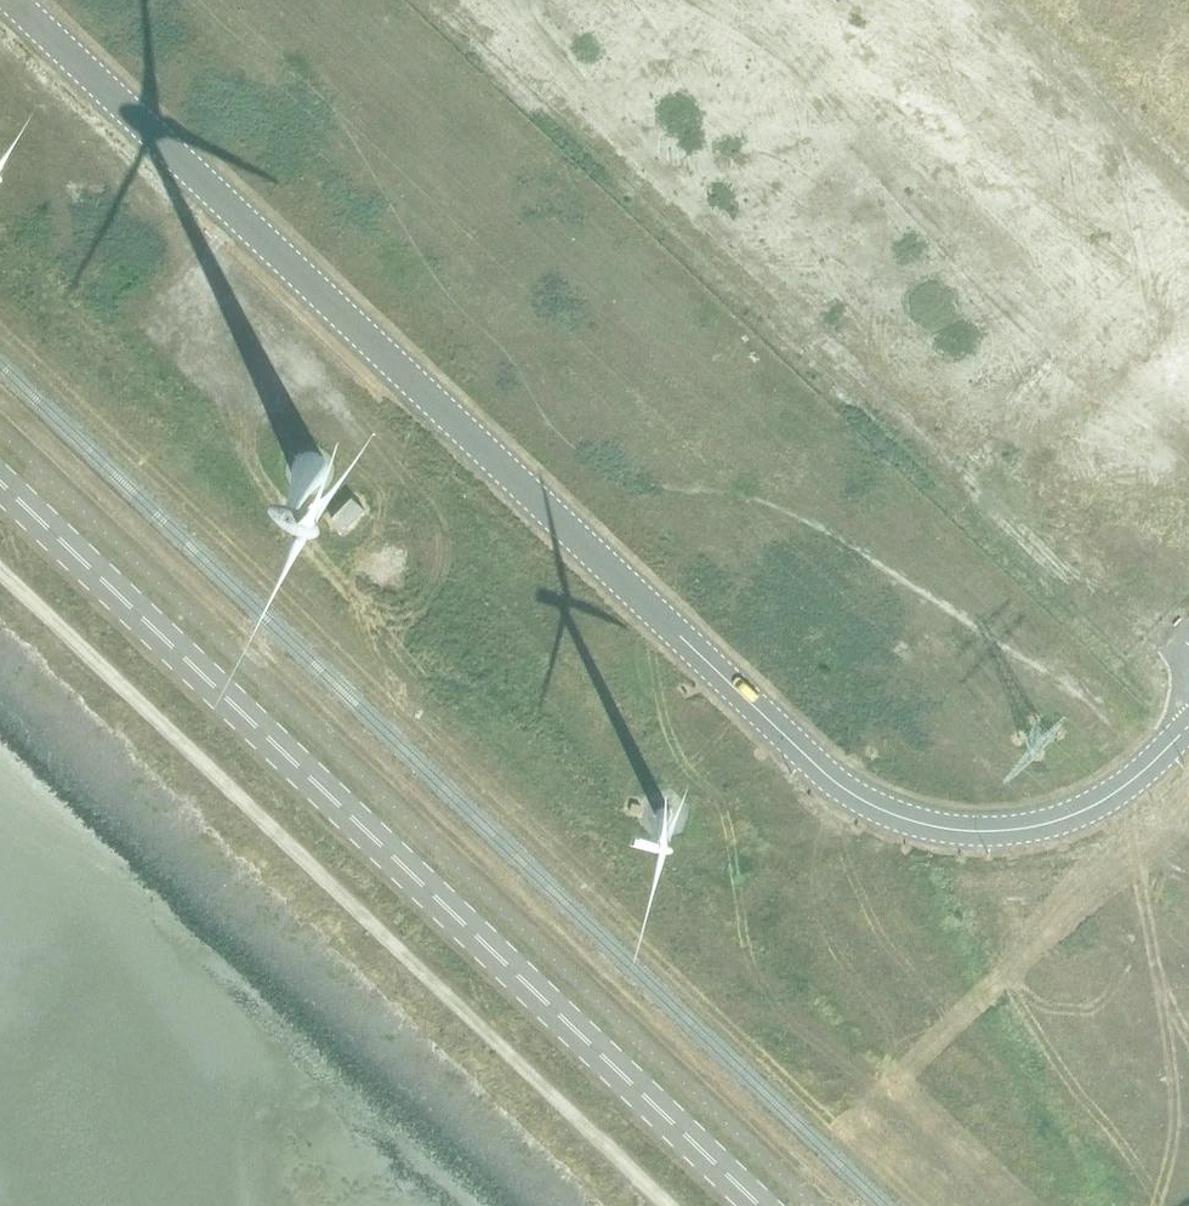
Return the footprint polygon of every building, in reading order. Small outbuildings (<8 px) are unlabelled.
[(292,465),(292,469),(292,473),(294,477),(296,480),(299,483),(303,485),(306,486),(310,487),(314,486),(318,485),(321,483),(324,480),(326,477),(327,473),(328,469),(328,465),(327,462),(325,458),(323,455),(320,453),(317,451),(313,450),(309,450),(306,451),(302,452),(299,454),(296,457),(293,461),(292,465)] [(364,508),(354,497),(352,496),(331,517),(344,529),(364,508)] [(655,810),(655,813),(655,816),(656,818),(657,820),(660,822),(662,823),(665,823),(667,822),(670,820),(671,818),(672,816),(673,813),(672,811),(671,808),(669,806),(667,805),(664,805),(661,805),(659,806),(657,808),(655,810)]
